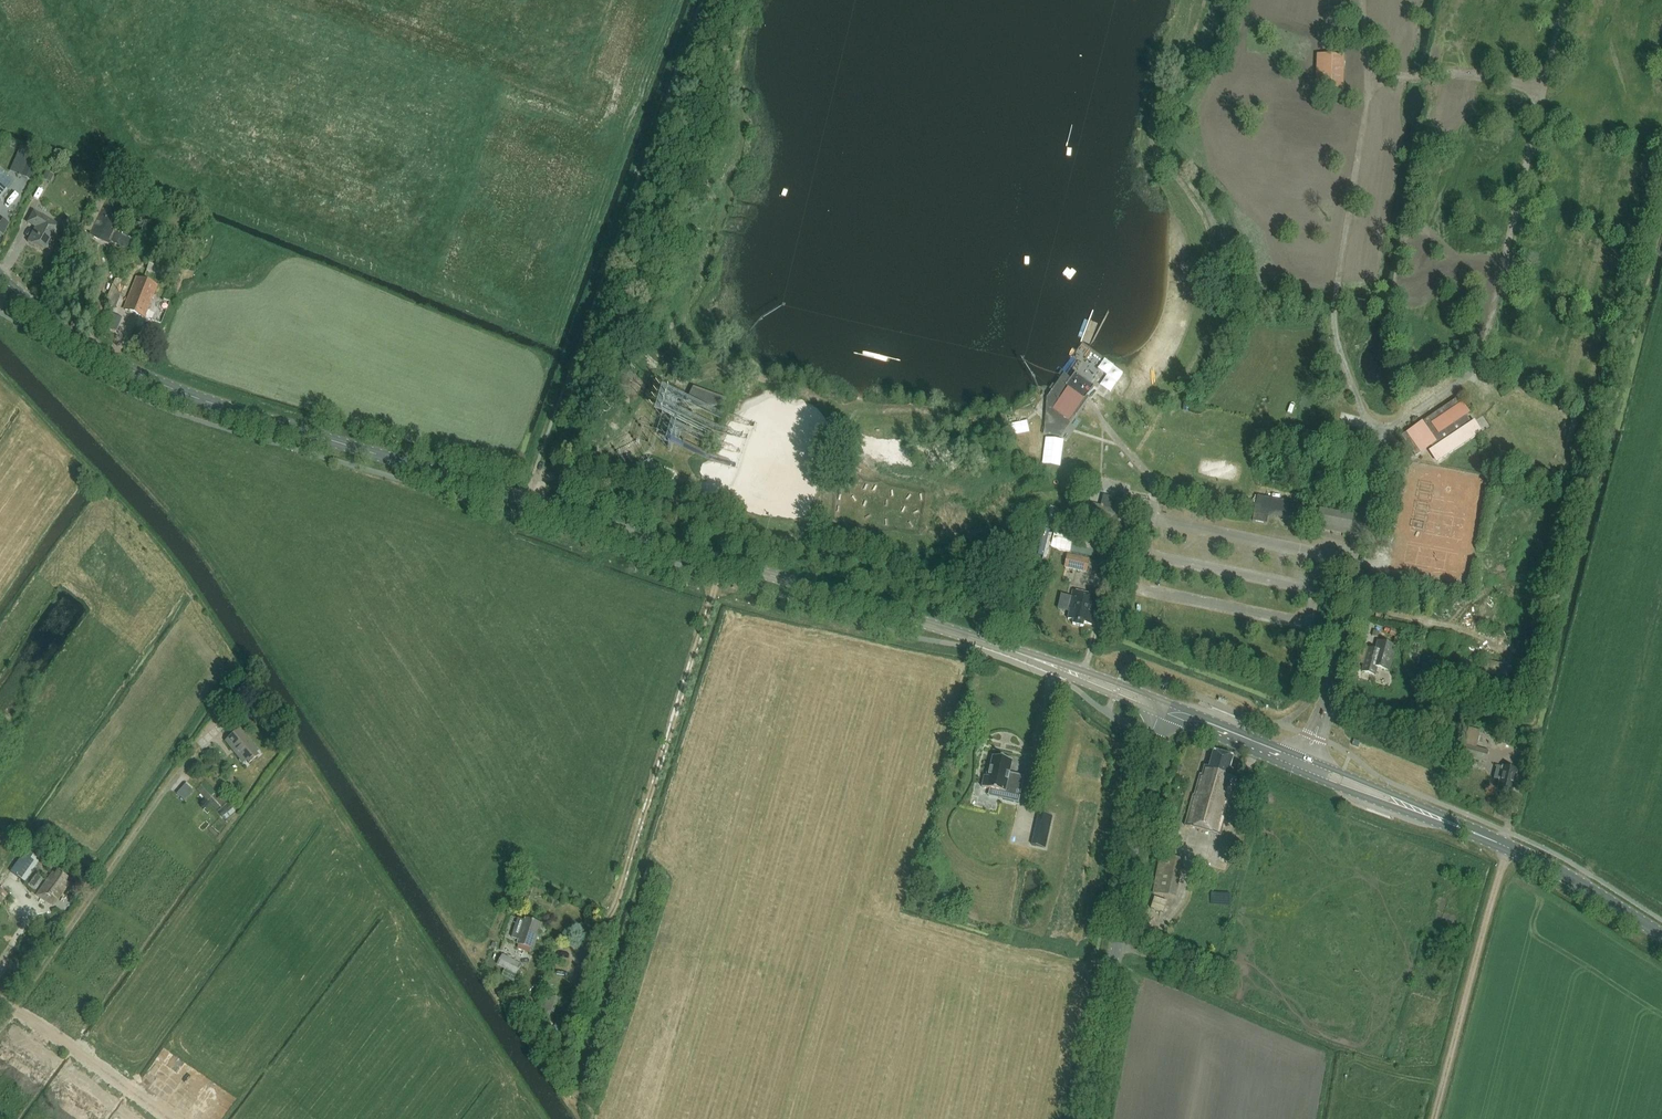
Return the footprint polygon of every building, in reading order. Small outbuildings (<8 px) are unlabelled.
[(1341,12),(1341,0),(1313,0),(1313,5),(1324,5),(1324,11),(1341,12)] [(1415,4),(1390,2),(1390,8),(1414,10),(1415,4)] [(1588,7),(1586,15),(1615,21),(1617,13),(1588,7)] [(1447,19),(1470,22),(1471,15),(1448,12),(1447,19)] [(1339,21),(1316,21),(1316,27),(1322,27),(1322,34),(1331,34),(1331,27),(1339,27),(1339,21)] [(1392,21),(1392,29),(1414,30),(1415,22),(1392,21)] [(1638,54),(1644,33),(1637,31),(1632,53),(1638,54)] [(1406,46),(1389,44),(1388,50),(1405,52),(1406,46)] [(1335,91),(1336,57),(1322,56),(1321,90),(1335,91)] [(1219,76),(1210,87),(1224,99),(1234,88),(1219,76)] [(1201,99),(1193,112),(1209,122),(1217,109),(1201,99)] [(1645,110),(1661,114),(1661,104),(1647,101),(1645,110)] [(1469,106),(1461,109),(1470,131),(1478,128),(1469,106)] [(1374,130),(1399,133),(1400,125),(1375,122),(1374,130)] [(1376,145),(1374,154),(1395,158),(1397,150),(1376,145)] [(29,180),(39,158),(27,153),(17,175),(29,180)] [(54,175),(46,171),(42,179),(50,183),(54,175)] [(1289,184),(1325,191),(1326,183),(1290,176),(1289,184)] [(129,206),(108,195),(105,201),(99,198),(84,229),(127,250),(132,241),(116,233),(129,206)] [(54,241),(62,227),(33,212),(27,223),(36,228),(28,242),(43,251),(50,238),(54,241)] [(194,234),(196,228),(186,224),(184,230),(194,234)] [(161,275),(164,268),(150,263),(147,270),(161,275)] [(144,317),(157,287),(136,278),(124,309),(144,317)] [(1048,393),(1079,416),(1095,395),(1102,400),(1116,381),(1086,359),(1073,377),(1064,371),(1048,393)] [(1575,385),(1587,389),(1593,368),(1581,364),(1575,385)] [(730,401),(698,390),(693,400),(704,405),(714,408),(713,409),(713,410),(728,409),(730,401)] [(1460,405),(1431,425),(1439,435),(1442,433),(1467,416),(1460,405)] [(1016,432),(1027,428),(1024,416),(1012,420),(1016,432)] [(1446,440),(1433,449),(1429,452),(1437,463),(1483,432),(1475,421),(1446,440)] [(1426,428),(1422,423),(1402,436),(1416,457),(1431,446),(1436,443),(1426,428)] [(1431,425),(1426,428),(1436,443),(1431,446),(1433,449),(1446,440),(1442,433),(1439,435),(1431,425)] [(1048,456),(1057,431),(1045,426),(1035,451),(1048,456)] [(1085,516),(1108,523),(1106,531),(1123,536),(1125,527),(1129,528),(1131,520),(1127,519),(1131,503),(1103,496),(1101,506),(1088,503),(1085,516)] [(1303,505),(1302,504),(1302,501),(1294,499),(1293,503),(1258,496),(1253,522),(1267,524),(1268,516),(1299,522),(1310,524),(1314,507),(1303,505)] [(1317,525),(1351,532),(1354,515),(1320,509),(1317,525)] [(1050,547),(1094,559),(1098,542),(1054,531),(1050,547)] [(1089,559),(1067,554),(1064,568),(1085,573),(1089,559)] [(1389,583),(1388,592),(1403,594),(1405,585),(1389,583)] [(1098,597),(1073,591),(1069,607),(1071,607),(1068,620),(1073,621),(1073,625),(1083,627),(1084,623),(1091,625),(1098,597)] [(1393,628),(1392,634),(1403,637),(1404,631),(1393,628)] [(1395,647),(1378,642),(1376,651),(1368,649),(1362,672),(1376,676),(1378,668),(1388,671),(1395,647)] [(226,742),(227,744),(242,763),(245,760),(248,764),(258,756),(255,752),(257,751),(241,730),(226,742)] [(1463,757),(1485,763),(1488,751),(1466,746),(1463,757)] [(1214,752),(1209,767),(1205,766),(1200,781),(1199,780),(1197,787),(1196,786),(1185,826),(1220,836),(1238,771),(1230,769),(1233,757),(1214,752)] [(985,776),(982,788),(1005,793),(1003,800),(1019,803),(1023,783),(1008,779),(1013,761),(993,757),(991,767),(989,767),(987,777),(985,776)] [(1503,766),(1503,768),(1497,766),(1494,776),(1494,779),(1500,781),(1497,792),(1512,795),(1518,770),(1503,766)] [(181,789),(188,795),(193,790),(186,784),(181,789)] [(1169,798),(1166,806),(1176,809),(1178,801),(1169,798)] [(1034,836),(1031,845),(1046,848),(1048,839),(1034,836)] [(26,850),(10,872),(25,883),(41,861),(26,850)] [(1180,859),(1159,856),(1152,894),(1174,898),(1180,859)] [(1203,876),(1216,879),(1219,867),(1207,863),(1203,876)] [(37,895),(52,906),(68,883),(65,881),(67,877),(57,871),(55,874),(52,872),(37,895)] [(37,889),(44,876),(36,872),(30,885),(37,889)] [(1164,913),(1167,902),(1155,898),(1151,909),(1164,913)] [(533,950),(542,924),(526,919),(525,921),(518,918),(512,938),(519,940),(517,944),(533,950)] [(497,965),(516,975),(522,965),(502,955),(497,965)] [(558,985),(564,964),(556,962),(551,984),(558,985)] [(539,1016),(551,1019),(552,1013),(540,1010),(539,1016)]
